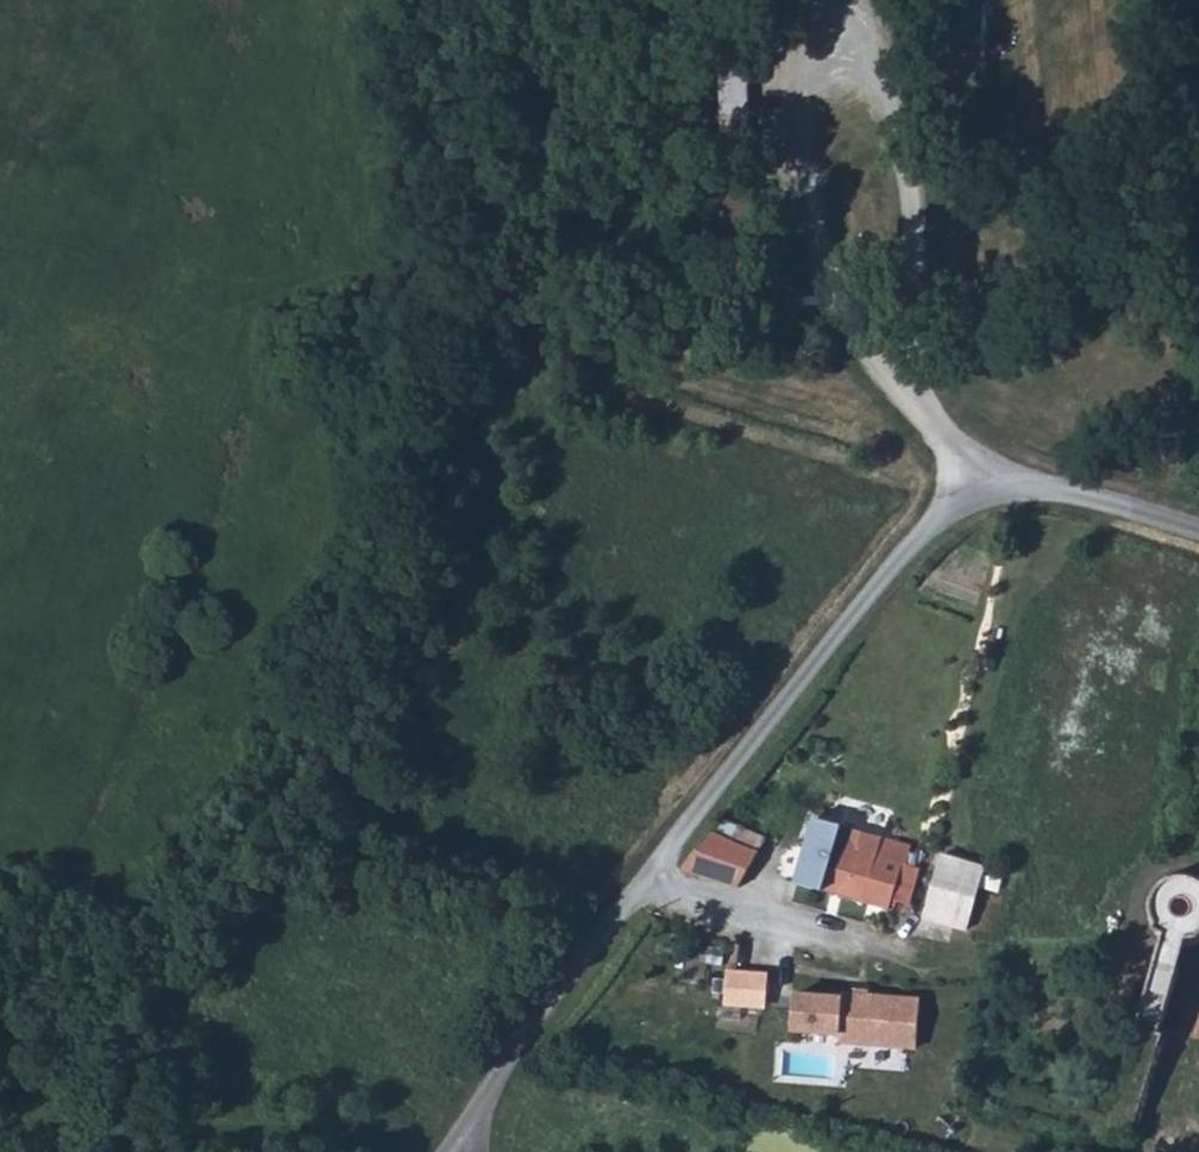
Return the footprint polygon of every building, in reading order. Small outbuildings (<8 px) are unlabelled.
[(749,0),(729,0),(737,225),(758,224),(749,0)] [(910,846),(814,819),(796,884),(888,912),(891,901),(911,906),(922,870),(919,869),(921,863),(920,860),(916,855),(908,850),(910,846)] [(735,844),(711,834),(683,871),(737,889),(741,882),(759,854),(735,844)] [(921,919),(966,932),(984,869),(940,855),(921,919)] [(1180,967),(1184,951),(1198,945),(1198,944),(1198,876),(1196,874),(1186,871),(1176,872),(1165,876),(1158,879),(1152,887),(1147,896),(1145,909),(1146,918),(1151,930),(1155,935),(1161,941),(1160,945),(1132,1037),(1157,1045),(1162,1029),(1198,1040),(1198,973),(1180,967)] [(733,970),(730,1008),(771,1012),(774,973),(733,970)] [(839,1018),(838,1042),(915,1046),(918,999),(841,994),(839,1018)]
